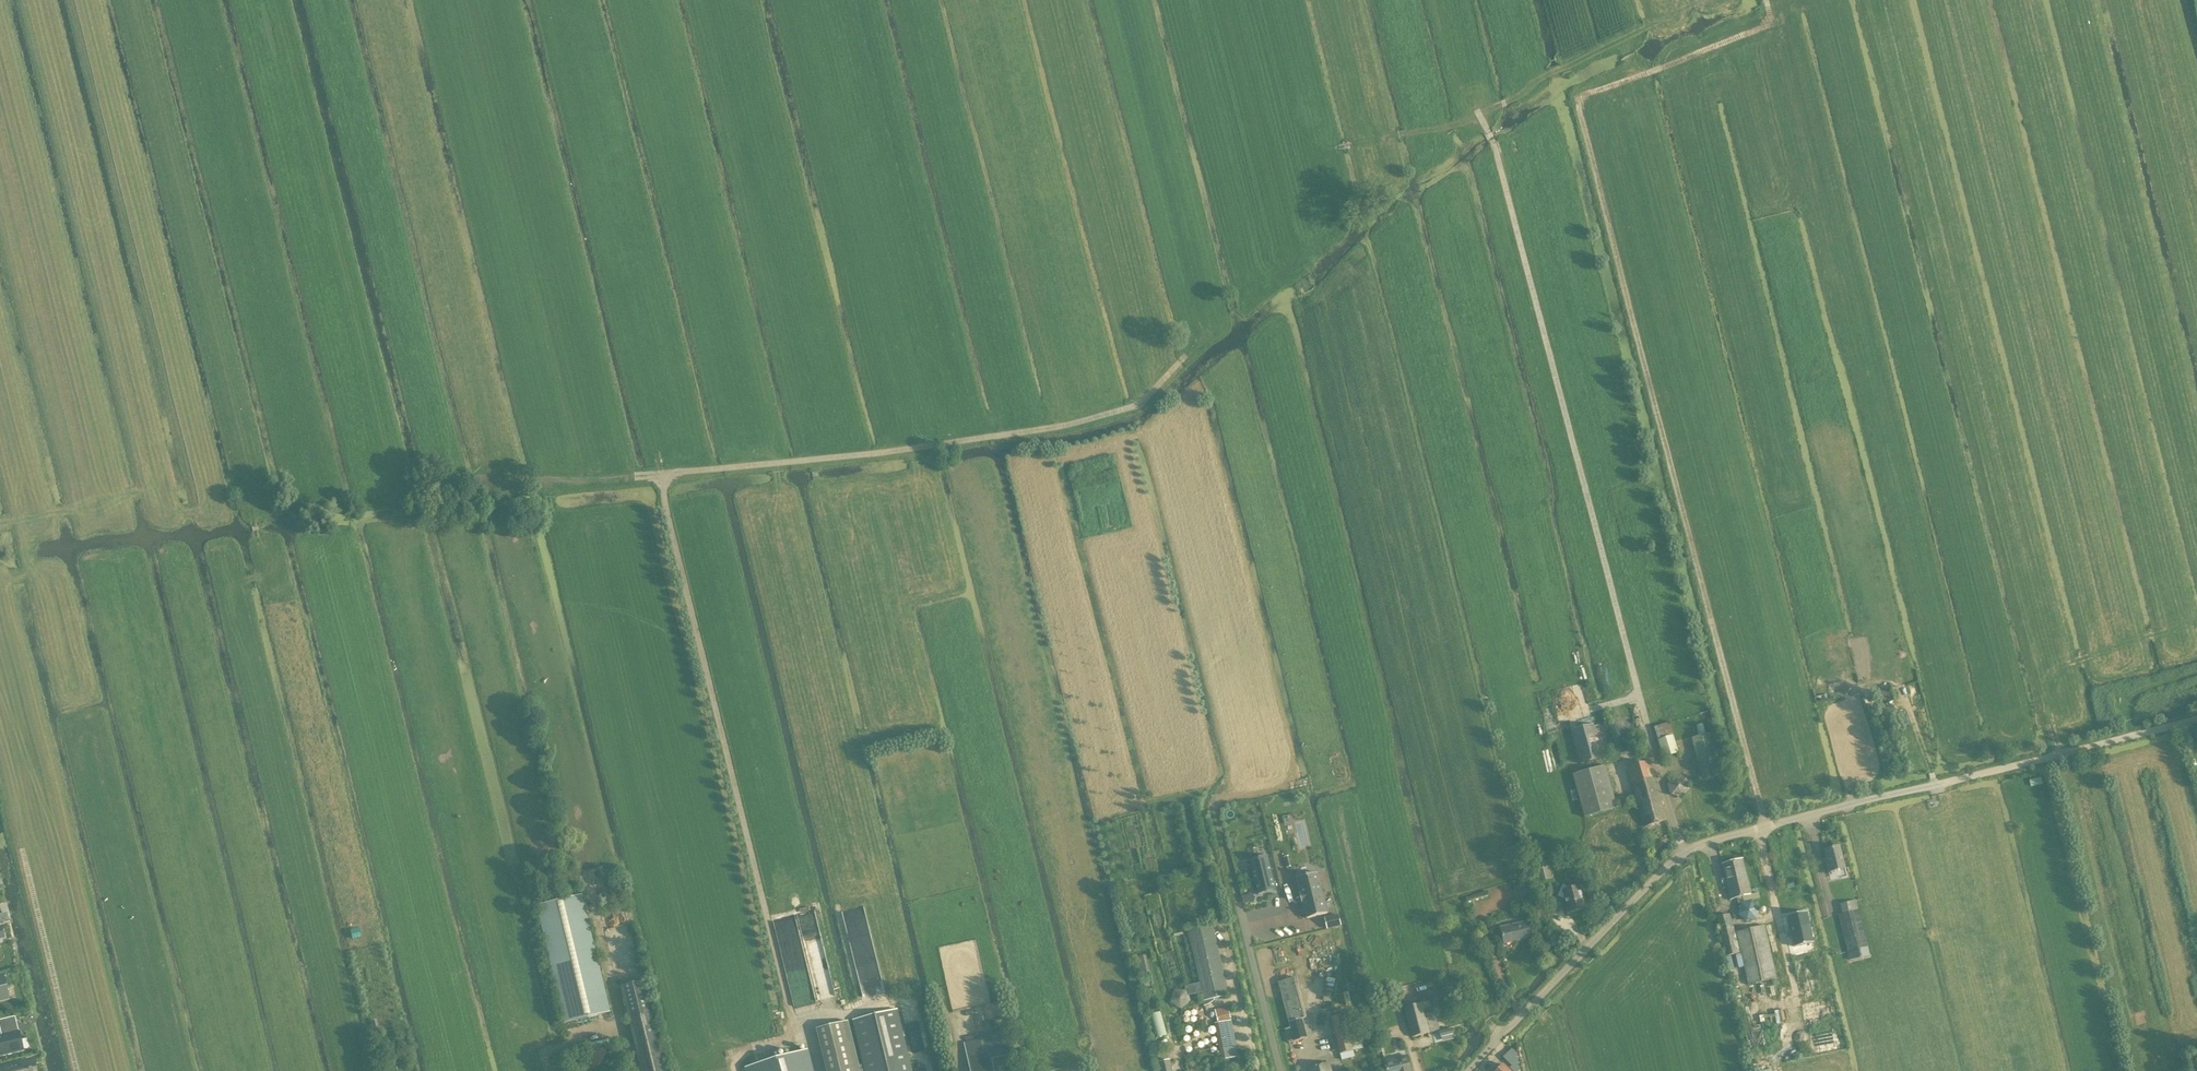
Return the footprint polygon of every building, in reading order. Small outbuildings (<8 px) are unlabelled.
[(1888,690),(1876,692),(1877,701),(1890,698),(1888,690)] [(1602,757),(1611,754),(1603,726),(1595,728),(1594,725),(1572,731),(1581,765),(1603,759),(1602,757)] [(1702,725),(1696,726),(1698,737),(1705,735),(1702,725)] [(1698,737),(1692,738),(1697,759),(1696,760),(1702,781),(1715,778),(1724,775),(1713,733),(1705,735),(1698,737)] [(1679,753),(1673,736),(1658,740),(1663,758),(1679,753)] [(1646,826),(1666,820),(1648,762),(1628,768),(1646,826)] [(1605,766),(1573,775),(1585,817),(1617,808),(1605,766)] [(1681,797),(1689,790),(1685,779),(1675,777),(1668,785),(1671,794),(1681,797)] [(2041,778),(2029,780),(2031,787),(2042,784),(2041,779),(2041,778)] [(1828,872),(1845,868),(1840,846),(1825,850),(1828,863),(1826,864),(1828,872)] [(1250,860),(1249,860),(1257,895),(1258,895),(1258,893),(1276,889),(1276,890),(1277,890),(1268,856),(1267,856),(1268,857),(1250,861),(1250,860)] [(1730,900),(1750,895),(1742,859),(1722,864),(1730,900)] [(1549,869),(1547,861),(1534,864),(1536,872),(1539,882),(1552,879),(1549,869)] [(1317,873),(1297,878),(1301,894),(1300,894),(1302,903),(1303,903),(1307,918),(1327,913),(1317,873)] [(1530,902),(1525,885),(1514,888),(1518,905),(1530,902)] [(1569,913),(1585,909),(1579,887),(1569,889),(1569,888),(1563,885),(1558,896),(1565,900),(1569,913)] [(1467,903),(1489,896),(1487,891),(1466,898),(1467,903)] [(1253,893),(1241,896),(1242,905),(1255,902),(1253,893)] [(610,1012),(582,896),(537,907),(565,1023),(610,1012)] [(1746,923),(1757,919),(1760,908),(1753,901),(1741,904),(1738,914),(1746,923)] [(1849,961),(1868,956),(1857,911),(1838,915),(1849,961)] [(1806,912),(1787,916),(1794,947),(1813,943),(1806,912)] [(1336,915),(1325,917),(1328,929),(1339,926),(1341,926),(1338,914),(1336,915)] [(1504,944),(1530,938),(1527,922),(1501,928),(1504,944)] [(1207,1001),(1228,996),(1212,925),(1188,931),(1204,1001),(1207,1001)] [(10,1000),(3,974),(0,975),(0,1002),(10,1000)] [(1202,993),(1200,983),(1199,983),(1186,986),(1185,986),(1186,991),(1175,990),(1170,1002),(1181,1009),(1191,1002),(1190,1001),(1189,996),(1200,994),(1202,993)] [(1308,1038),(1303,1019),(1305,1018),(1300,999),(1284,1003),(1291,1033),(1286,1034),(1288,1042),(1308,1038)] [(1421,1004),(1404,1008),(1412,1038),(1435,1032),(1439,1031),(1435,1015),(1425,1018),(1423,1009),(1431,1007),(1430,1001),(1421,1004)] [(1370,1004),(1366,1005),(1367,1011),(1369,1019),(1368,1019),(1369,1024),(1373,1037),(1379,1035),(1370,1004)] [(1228,1007),(1215,1010),(1217,1022),(1231,1019),(1228,1007)] [(853,1021),(866,1070),(911,1070),(896,1010),(890,1012),(885,1013),(853,1021)] [(1156,1038),(1166,1035),(1161,1013),(1150,1015),(1156,1038)] [(1353,1050),(1363,1048),(1361,1042),(1351,1044),(1350,1039),(1357,1038),(1351,1013),(1331,1018),(1340,1054),(1353,1051),(1353,1050)] [(18,1030),(15,1016),(0,1020),(4,1035),(0,1036),(0,1056),(24,1050),(19,1030),(18,1030)] [(1225,1059),(1238,1057),(1231,1021),(1218,1023),(1225,1059)] [(817,1030),(827,1070),(860,1070),(848,1022),(817,1030)] [(964,1043),(971,1070),(994,1070),(991,1059),(1011,1055),(1007,1034),(981,1039),(964,1043)] [(1520,1069),(1514,1064),(1517,1061),(1513,1057),(1516,1054),(1511,1049),(1503,1057),(1511,1066),(1509,1068),(1512,1070),(1518,1070),(1520,1069)] [(747,1067),(748,1070),(812,1070),(806,1051),(747,1067)] [(1407,1056),(1384,1062),(1387,1070),(1411,1070),(1407,1056)] [(34,1059),(2,1067),(3,1070),(37,1070),(34,1059)] [(1160,1070),(1158,1070),(1156,1070),(1173,1070),(1170,1060),(1158,1062),(1160,1070)] [(1329,1063),(1309,1068),(1309,1070),(1331,1070),(1329,1063)]
